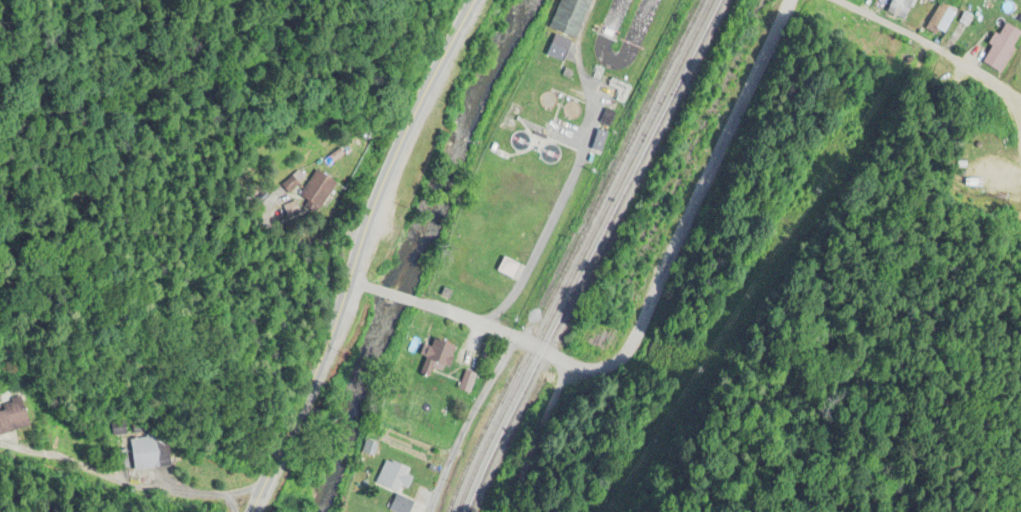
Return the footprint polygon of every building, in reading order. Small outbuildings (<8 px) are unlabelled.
[(592,0),(562,0),(551,30),(577,39),(592,0)] [(887,10),(892,0),(915,0),(906,19),(887,10)] [(927,25),(940,0),(945,0),(959,8),(945,34),(927,25)] [(1006,21),(1020,30),(1020,34),(1012,49),(1015,51),(1003,71),(984,58),(991,46),(986,42),(994,29),(999,32),(1006,21)] [(317,167),(341,181),(322,211),(299,196),(317,167)] [(296,171),(303,178),(287,193),(280,186),(296,171)] [(432,334),(459,343),(448,375),(433,370),(431,376),(419,372),(432,334)] [(484,360),(491,361),(493,351),(487,349),(484,360)] [(476,376),(466,372),(458,391),(468,395),(476,376)] [(30,425),(0,434),(0,412),(6,410),(2,405),(10,402),(9,398),(21,394),(30,425)] [(143,427),(144,436),(155,434),(156,446),(168,444),(171,467),(133,472),(129,438),(133,438),(132,429),(143,427)] [(369,456),(377,459),(380,447),(372,445),(369,456)] [(385,458),(409,469),(406,476),(413,479),(408,489),(404,488),(401,495),(396,493),(385,489),(374,485),(385,458)] [(415,501),(410,511),(396,511),(388,509),(396,493),(401,495),(415,501)]
